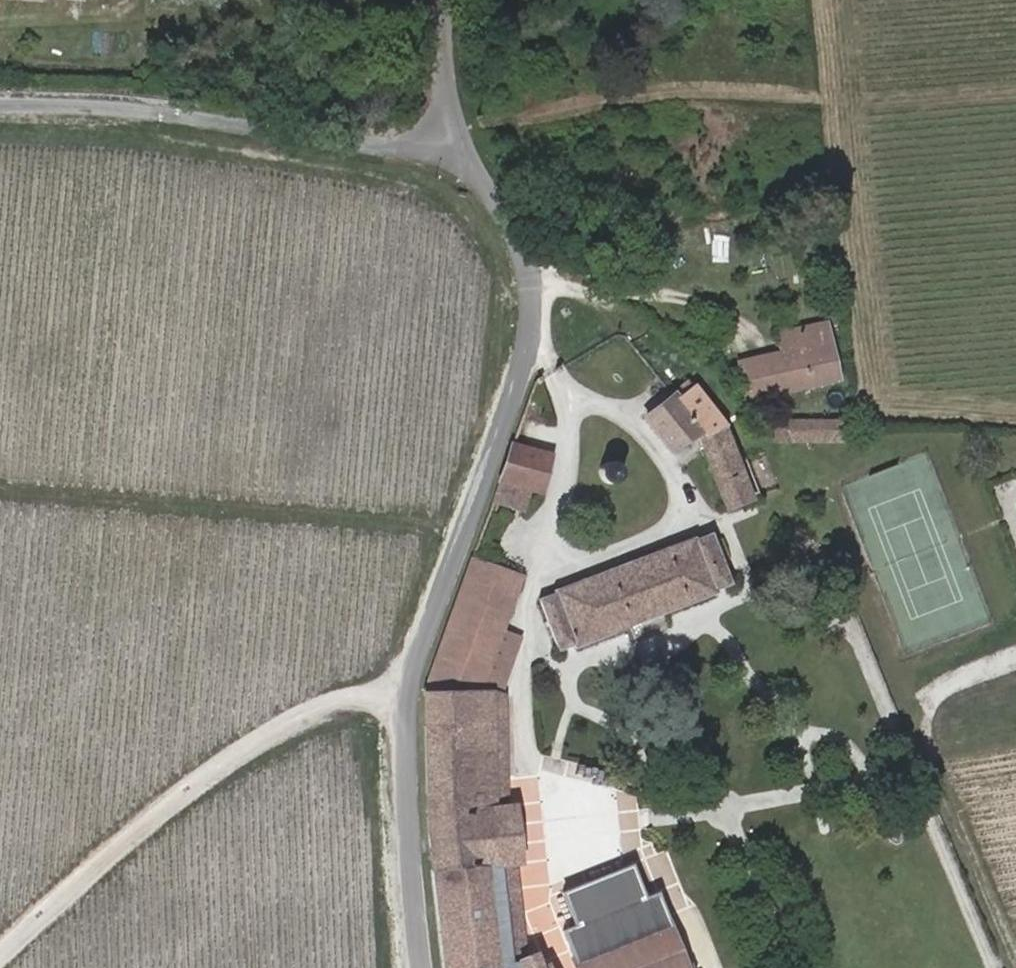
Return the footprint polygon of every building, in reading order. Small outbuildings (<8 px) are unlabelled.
[(9,4),(47,9),(49,2),(111,11),(112,5),(127,7),(129,0),(10,0),(9,4)] [(832,318),(785,332),(791,351),(748,365),(759,399),(848,370),(832,318)] [(737,516),(772,505),(760,469),(760,468),(753,470),(750,471),(745,454),(740,440),(738,434),(709,393),(709,394),(692,405),(663,426),(687,458),(712,442),(737,516)] [(793,441),(807,441),(807,417),(793,416),(793,441)] [(814,418),(807,417),(807,441),(847,443),(848,420),(822,418),(815,418),(814,418)] [(852,420),(848,420),(847,443),(853,444),(861,444),(863,423),(863,421),(852,420)] [(519,450),(510,475),(532,484),(547,489),(559,453),(522,439),(519,450)] [(627,456),(618,456),(612,461),(609,466),(608,472),(609,477),(613,482),(621,484),(628,483),(633,480),(638,475),(639,468),(635,461),(627,456)] [(532,484),(510,475),(503,494),(524,502),(532,484)] [(566,590),(552,594),(567,641),(569,641),(581,638),(583,641),(724,595),(723,591),(732,588),(735,587),(727,556),(722,539),(710,542),(709,539),(565,585),(566,590)] [(435,702),(443,787),(486,784),(479,697),(485,697),(492,678),(511,626),(517,604),(529,570),(482,555),(434,688),(435,702)] [(529,632),(511,626),(492,678),(512,685),(529,632)] [(459,967),(536,967),(525,845),(532,845),(526,787),(519,788),(512,685),(492,678),(485,697),(479,697),(486,784),(443,787),(459,967)] [(576,890),(590,923),(578,928),(595,967),(705,967),(674,891),(661,896),(648,862),(576,890)]
